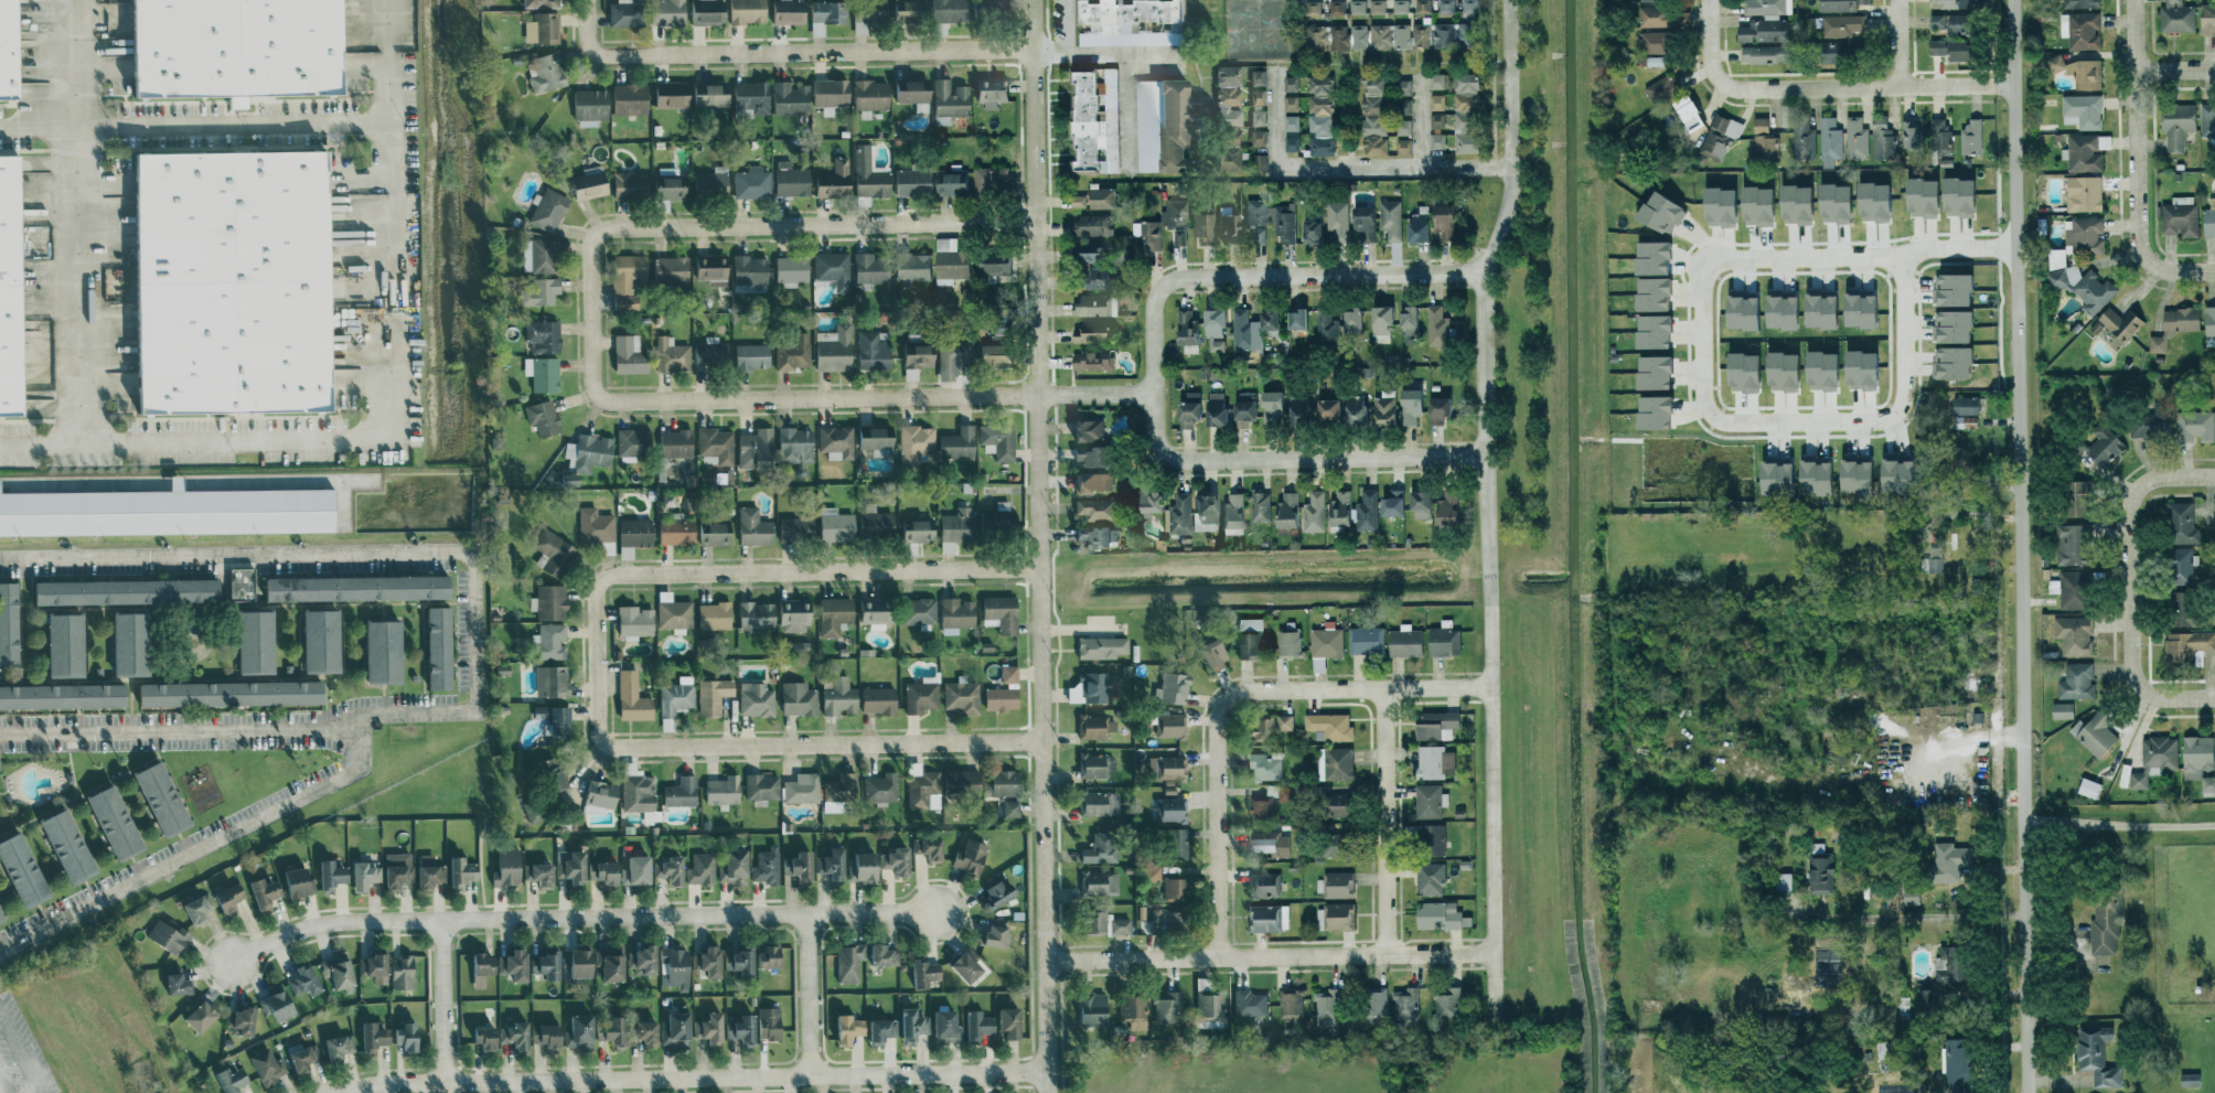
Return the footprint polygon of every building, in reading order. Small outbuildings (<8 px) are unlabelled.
[(21,97),(0,97),(0,0),(21,0),(21,97)] [(129,97),(128,0),(345,0),(345,96),(129,97)] [(610,26),(644,26),(644,0),(610,0),(610,26)] [(652,25),(686,25),(685,0),(652,0),(652,25)] [(725,24),(725,0),(694,0),(693,23),(725,24)] [(767,22),(767,0),(731,0),(731,23),(767,22)] [(807,23),(806,0),(775,0),(776,23),(807,23)] [(870,33),(870,30),(888,29),(887,0),(854,0),(855,33),(870,33)] [(922,0),(896,0),(896,19),(923,18),(922,0)] [(1133,2),(1123,2),(1123,0),(1106,0),(1106,2),(1095,2),(1095,0),(1080,0),(1080,24),(1092,24),(1092,32),(1081,32),(1081,44),(1182,43),(1182,29),(1146,30),(1146,21),(1183,21),(1183,0),(1133,0),(1133,2)] [(1322,14),(1322,1),(1307,0),(1307,14),(1322,14)] [(1337,0),(1330,0),(1330,12),(1345,13),(1345,0),(1337,0)] [(1367,0),(1351,0),(1351,13),(1367,13),(1367,0)] [(1386,13),(1386,0),(1369,0),(1369,12),(1386,13)] [(1393,12),(1409,12),(1408,0),(1393,0),(1393,12)] [(1416,13),(1432,13),(1432,0),(1416,0),(1416,13)] [(1455,11),(1454,0),(1439,0),(1440,11),(1455,11)] [(1480,18),(1478,0),(1463,0),(1465,20),(1480,18)] [(1786,13),(1786,0),(1745,0),(1745,14),(1786,13)] [(1859,11),(1858,3),(1871,3),(1871,0),(1820,0),(1820,12),(1859,11)] [(1971,7),(1971,0),(1931,0),(1931,5),(1942,4),(1942,8),(1971,7)] [(2197,31),(2197,5),(2184,5),(2184,0),(2166,0),(2166,5),(2162,5),(2162,31),(2197,31)] [(847,22),(847,1),(812,1),(812,35),(826,35),(826,23),(847,22)] [(2203,4),(2203,34),(2214,35),(2214,4),(2203,4)] [(1641,27),(1693,27),(1693,7),(1641,8),(1641,27)] [(559,11),(533,12),(533,20),(525,20),(525,42),(560,42),(559,11)] [(1972,13),(1931,15),(1932,28),(1951,27),(1951,33),(1973,33),(1972,13)] [(2069,49),(2103,49),(2103,34),(2101,34),(2100,13),(2061,13),(2061,36),(2069,36),(2069,49)] [(1823,16),(1823,36),(1864,35),(1864,15),(1823,16)] [(1751,25),(1739,26),(1739,42),(1789,40),(1789,19),(1751,20),(1751,25)] [(1472,21),(1434,23),(1435,48),(1473,46),(1472,21)] [(1412,23),(1396,23),(1396,48),(1412,48),(1412,23)] [(1413,23),(1414,46),(1432,45),(1432,23),(1413,23)] [(1353,48),(1369,47),(1368,24),(1352,24),(1353,48)] [(1393,24),(1374,24),(1374,48),(1393,48),(1393,24)] [(1331,51),(1330,25),(1310,26),(1311,51),(1331,51)] [(1351,49),(1350,25),(1332,25),(1333,50),(1351,49)] [(1674,52),(1673,30),(1644,31),(1645,53),(1674,52)] [(1949,54),(1949,61),(1974,60),(1973,40),(1932,41),(1932,54),(1949,54)] [(1742,45),(1743,63),(1793,62),(1792,44),(1742,45)] [(568,84),(559,51),(525,60),(534,93),(568,84)] [(2102,89),(2102,60),(2065,60),(2065,56),(2051,56),(2051,72),(2076,72),(2076,89),(2102,89)] [(1241,65),(1218,65),(1218,85),(1242,85),(1241,65)] [(1120,171),(1120,69),(1077,69),(1077,171),(1120,171)] [(1267,69),(1252,69),(1252,85),(1267,85),(1267,69)] [(1481,90),(1481,72),(1455,73),(1455,91),(1481,90)] [(1682,90),(1669,72),(1645,90),(1658,107),(1682,90)] [(1444,73),(1431,73),(1431,89),(1445,89),(1444,73)] [(1284,91),(1299,91),(1300,76),(1285,75),(1284,91)] [(1310,93),(1311,134),(1311,156),(1336,155),(1335,75),(1309,75),(1309,93),(1310,93)] [(1365,115),(1389,115),(1388,75),(1365,76),(1365,115)] [(1011,76),(979,77),(980,109),(1000,108),(1000,101),(1011,101),(1011,76)] [(935,124),(952,124),(952,115),(970,115),(970,84),(952,84),(952,77),(934,78),(935,124)] [(930,112),(931,79),(897,78),(896,101),(916,101),(916,111),(930,112)] [(1138,79),(1139,171),(1192,171),(1191,78),(1138,79)] [(850,79),(814,79),(814,106),(824,106),(824,115),(834,115),(834,104),(850,104),(850,79)] [(889,110),(890,80),(855,79),(854,109),(889,110)] [(1398,95),(1411,95),(1412,79),(1398,79),(1398,95)] [(810,85),(791,85),(791,80),(774,81),(774,114),(810,113),(810,85)] [(690,81),(656,81),(657,107),(691,106),(690,81)] [(694,106),(730,107),(730,82),(695,81),(694,106)] [(770,113),(769,81),(736,82),(737,108),(753,108),(753,114),(770,113)] [(613,84),(614,114),(649,113),(648,82),(613,84)] [(1242,86),(1217,87),(1219,125),(1243,124),(1242,86)] [(609,119),(608,89),(575,89),(575,126),(597,126),(597,119),(609,119)] [(1252,104),(1266,104),(1265,89),(1252,90),(1252,104)] [(1456,108),(1480,109),(1480,93),(1456,93),(1456,108)] [(1690,132),(1708,125),(1695,93),(1677,100),(1690,132)] [(1431,110),(1446,109),(1446,94),(1430,94),(1431,110)] [(2103,94),(2063,95),(2063,123),(2079,123),(2080,130),(2103,129),(2103,94)] [(1285,111),(1301,111),(1302,96),(1285,95),(1285,111)] [(1413,99),(1397,99),(1397,113),(1413,114),(1413,99)] [(2214,137),(2214,103),(2202,104),(2203,137),(2214,137)] [(2187,151),(2187,131),(2199,131),(2199,105),(2164,104),(2164,131),(2169,131),(2169,151),(2187,151)] [(1253,125),(1267,125),(1266,109),(1252,109),(1253,125)] [(1456,153),(1480,152),(1479,112),(1456,113),(1456,153)] [(1745,122),(1715,112),(1701,153),(1723,161),(1731,136),(1740,139),(1745,122)] [(1431,113),(1431,128),(1445,127),(1445,113),(1431,113)] [(1300,114),(1284,115),(1285,132),(1285,151),(1301,151),(1300,114)] [(1863,115),(1847,115),(1848,157),(1869,157),(1869,127),(1863,127),(1863,115)] [(1890,129),(1889,115),(1872,115),(1873,159),(1898,158),(1897,129),(1890,129)] [(1388,134),(1388,116),(1365,116),(1365,134),(1388,134)] [(1843,129),(1837,129),(1837,116),(1821,116),(1821,167),(1835,167),(1835,158),(1843,158),(1843,129)] [(1771,117),(1754,117),(1755,160),(1778,160),(1778,136),(1771,136),(1771,117)] [(1932,150),(1951,150),(1951,118),(1932,117),(1932,150)] [(1961,153),(1983,153),(1983,118),(1970,118),(1970,126),(1962,126),(1961,153)] [(1921,150),(1921,119),(1903,119),(1902,149),(1921,150)] [(1399,135),(1413,134),(1413,121),(1398,122),(1399,135)] [(1817,158),(1816,128),(1811,128),(1810,121),(1794,122),(1795,158),(1817,158)] [(1253,145),(1267,145),(1267,130),(1253,130),(1253,145)] [(1222,169),(1242,170),(1243,131),(1223,131),(1222,169)] [(1446,133),(1431,133),(1431,148),(1446,148),(1446,133)] [(2098,133),(2068,134),(2069,148),(2062,148),(2062,159),(2069,158),(2069,171),(2104,171),(2103,152),(2099,152),(2098,133)] [(1367,154),(1389,154),(1389,136),(1366,136),(1367,154)] [(1398,139),(1398,154),(1413,154),(1413,139),(1398,139)] [(854,195),(891,196),(891,170),(871,170),(872,143),(856,143),(854,195)] [(136,154),(332,154),(333,410),(137,411),(136,154)] [(1268,168),(1268,154),(1253,154),(1253,168),(1268,168)] [(849,156),(834,156),(834,173),(816,173),(817,195),(850,195),(849,156)] [(21,419),(0,419),(0,158),(20,158),(21,419)] [(776,195),(810,195),(810,167),(791,168),(791,159),(776,159),(776,195)] [(727,164),(715,165),(715,171),(695,172),(696,196),(729,195),(727,164)] [(583,174),(573,175),(575,198),(608,194),(605,165),(583,167),(583,174)] [(687,174),(679,174),(679,166),(656,167),(657,199),(687,198),(687,174)] [(771,167),(748,166),(747,170),(734,170),(734,197),(770,198),(771,167)] [(976,191),(1011,189),(1011,167),(975,167),(976,191)] [(930,195),(930,168),(895,169),(896,196),(930,195)] [(971,194),(970,170),(938,171),(939,196),(971,194)] [(649,198),(649,172),(614,173),(615,199),(649,198)] [(1947,176),(1963,175),(1963,178),(1980,176),(1982,212),(1976,213),(1976,217),(1960,218),(1960,215),(1949,216),(1947,176)] [(1912,176),(1929,176),(1929,179),(1944,178),(1946,211),(1939,211),(1940,215),(1926,216),(1926,212),(1913,213),(1912,176)] [(2069,212),(2100,211),(2098,178),(2068,179),(2069,212)] [(1864,182),(1880,181),(1880,184),(1895,184),(1896,216),(1891,216),(1892,222),(1877,222),(1877,218),(1866,218),(1864,182)] [(1826,183),(1842,183),(1842,185),(1856,184),(1858,217),(1853,217),(1853,223),(1840,223),(1839,221),(1827,221),(1826,183)] [(1787,184),(1802,184),(1802,186),(1818,185),(1819,218),(1815,218),(1815,224),(1800,224),(1800,222),(1787,222),(1787,184)] [(537,204),(529,221),(554,233),(570,198),(546,186),(542,195),(536,193),(532,201),(537,204)] [(1745,224),(1781,223),(1780,186),(1710,188),(1711,225),(1745,224)] [(1072,208),(1115,207),(1115,187),(1088,188),(1088,194),(1072,195),(1072,208)] [(1674,235),(1690,205),(1658,188),(1642,218),(1674,235)] [(1247,198),(1247,225),(1268,225),(1268,198),(1247,198)] [(2214,235),(2214,198),(2212,198),(2212,207),(2207,207),(2206,235),(2214,235)] [(1388,241),(1403,241),(1402,199),(1380,200),(1381,228),(1388,228),(1388,241)] [(1162,251),(1162,227),(1174,226),(1174,245),(1186,244),(1185,227),(1189,227),(1188,200),(1167,201),(1167,210),(1161,210),(1161,221),(1139,221),(1140,230),(1141,230),(1141,240),(1147,240),(1147,251),(1162,251)] [(1328,201),(1328,229),(1335,229),(1335,242),(1350,241),(1349,201),(1328,201)] [(2200,237),(2199,203),(2163,204),(2164,233),(2182,233),(2182,237),(2200,237)] [(1296,204),(1276,204),(1277,243),(1297,242),(1296,204)] [(1433,240),(1432,204),(1415,205),(1416,222),(1411,222),(1412,241),(1433,240)] [(1439,239),(1460,238),(1459,204),(1439,205),(1439,239)] [(1357,241),(1377,242),(1378,206),(1358,206),(1357,241)] [(1215,212),(1195,213),(1196,244),(1215,244),(1215,212)] [(1241,242),(1242,214),(1221,213),(1221,242),(1241,242)] [(1326,221),(1317,221),(1317,214),(1306,214),(1305,242),(1318,243),(1318,240),(1325,240),(1326,221)] [(1074,236),(1111,235),(1110,215),(1073,216),(1074,236)] [(2121,295),(2111,277),(2102,283),(2094,268),(2081,275),(2081,264),(2070,264),(2070,254),(2106,252),(2105,238),(2105,231),(2105,216),(2075,218),(2065,223),(2066,249),(2053,249),(2054,271),(2050,273),(2050,287),(2069,287),(2073,294),(2084,293),(2084,304),(2089,313),(2121,295)] [(1254,242),(1266,242),(1266,227),(1254,227),(1254,242)] [(558,271),(557,237),(523,238),(524,272),(558,271)] [(959,237),(938,237),(937,284),(954,285),(954,276),(972,276),(972,250),(959,250),(959,237)] [(1676,274),(1677,241),(1642,241),(1641,274),(1676,274)] [(1086,244),(1085,288),(1115,289),(1116,267),(1106,267),(1106,244),(1086,244)] [(849,252),(814,252),(814,279),(836,279),(836,292),(850,292),(849,252)] [(1014,254),(982,253),(981,273),(1014,274),(1014,254)] [(615,294),(633,294),(633,278),(648,278),(648,254),(614,255),(615,294)] [(697,254),(698,279),(709,279),(710,285),(729,285),(728,254),(697,254)] [(856,282),(890,282),(889,254),(856,254),(856,282)] [(897,280),(933,280),(933,254),(897,254),(897,280)] [(768,283),(768,255),(734,256),(735,284),(768,283)] [(690,256),(655,256),(655,283),(689,284),(690,256)] [(777,281),(809,281),(808,256),(776,257),(777,281)] [(1946,274),(1978,274),(1978,290),(1976,290),(1976,304),(1943,304),(1943,296),(1945,296),(1945,289),(1948,289),(1948,281),(1946,281),(1946,274)] [(555,304),(555,293),(561,293),(561,278),(532,277),(532,288),(521,288),(521,304),(555,304)] [(1641,310),(1676,310),(1676,294),(1678,294),(1678,277),(1642,277),(1642,278),(1641,278),(1641,285),(1639,285),(1639,293),(1637,293),(1637,303),(1639,303),(1639,310),(1641,310)] [(1805,328),(1804,295),(1788,296),(1788,292),(1770,292),(1771,328),(1805,328)] [(1852,327),(1883,326),(1883,295),(1864,295),(1864,292),(1850,292),(1850,303),(1852,303),(1852,327)] [(1073,315),(1116,314),(1116,294),(1081,294),(1081,301),(1073,301),(1073,315)] [(1845,327),(1844,294),(1812,294),(1812,327),(1845,327)] [(639,295),(615,295),(615,309),(640,308),(639,295)] [(1765,295),(1733,296),(1734,330),(1766,329),(1765,295)] [(1430,346),(1451,345),(1451,317),(1444,317),(1444,304),(1430,304),(1430,346)] [(1405,344),(1420,344),(1421,306),(1406,305),(1405,344)] [(1397,306),(1376,306),(1375,342),(1391,342),(1391,324),(1397,325),(1397,306)] [(2123,317),(2111,306),(2100,318),(2127,343),(2147,320),(2132,307),(2123,317)] [(2203,331),(2203,307),(2165,308),(2165,335),(2151,335),(2151,353),(2169,352),(2169,332),(2203,331)] [(1255,320),(1249,320),(1249,308),(1233,308),(1235,349),(1256,348),(1255,320)] [(1202,344),(1201,319),(1193,319),(1193,309),(1178,309),(1179,344),(1202,344)] [(1292,310),(1292,329),(1310,328),(1310,309),(1292,310)] [(1366,310),(1348,310),(1348,330),(1366,330),(1366,310)] [(1945,310),(1945,341),(1975,341),(1975,326),(1977,326),(1977,311),(1945,310)] [(1264,329),(1282,329),(1282,311),(1264,311),(1264,329)] [(1338,328),(1348,328),(1347,313),(1317,313),(1318,348),(1338,347),(1338,328)] [(1642,347),(1677,347),(1678,315),(1643,315),(1642,347)] [(561,321),(526,320),(526,341),(533,341),(532,352),(560,353),(561,321)] [(852,369),(851,322),(836,322),(836,336),(817,337),(818,370),(852,369)] [(1106,341),(1106,322),(1073,322),(1074,342),(1106,341)] [(891,367),(890,339),(879,340),(879,330),(858,331),(859,368),(891,367)] [(793,341),(775,342),(776,370),(795,370),(795,366),(811,365),(810,331),(793,331),(793,341)] [(639,334),(615,335),(616,373),(650,372),(650,352),(640,352),(639,334)] [(690,344),(674,344),(674,335),(657,335),(658,371),(691,370),(690,344)] [(706,342),(695,342),(695,365),(730,364),(729,341),(719,341),(718,335),(706,336),(706,342)] [(963,378),(963,361),(975,361),(975,340),(940,340),(940,378),(963,378)] [(906,380),(919,380),(919,366),(936,366),(935,341),(905,341),(906,380)] [(737,368),(771,367),(770,343),(736,344),(737,368)] [(984,366),(1017,366),(1017,344),(985,344),(984,366)] [(1977,378),(1977,347),(1936,347),(1936,378),(1977,378)] [(1115,368),(1114,350),(1073,352),(1074,370),(1115,368)] [(1885,350),(1849,351),(1850,388),(1886,388),(1885,350)] [(1805,353),(1805,387),(1800,387),(1800,390),(1784,390),(1784,389),(1774,389),(1774,351),(1789,351),(1789,353),(1805,353)] [(1811,351),(1811,388),(1845,388),(1846,352),(1811,351)] [(1766,354),(1766,387),(1762,387),(1762,392),(1745,392),(1745,389),(1736,389),(1735,352),(1751,352),(1751,354),(1766,354)] [(1645,356),(1677,355),(1680,364),(1678,372),(1676,372),(1676,387),(1642,388),(1642,372),(1645,372),(1645,356)] [(525,357),(525,375),(533,375),(533,392),(560,391),(560,357),(525,357)] [(1405,424),(1418,424),(1418,416),(1426,416),(1425,389),(1404,390),(1405,424)] [(1203,391),(1189,392),(1189,401),(1180,402),(1181,428),(1195,428),(1195,420),(1204,420),(1203,391)] [(1238,428),(1250,428),(1250,420),(1260,419),(1259,391),(1237,392),(1238,428)] [(1265,427),(1286,427),(1287,391),(1265,391),(1265,427)] [(1232,426),(1231,406),(1225,406),(1225,392),(1209,392),(1210,426),(1232,426)] [(1646,396),(1678,395),(1680,405),(1678,412),(1676,412),(1676,428),(1644,428),(1642,412),(1646,412),(1646,396)] [(1315,405),(1309,405),(1309,396),(1293,396),(1294,424),(1315,424),(1315,405)] [(1398,425),(1398,396),(1375,397),(1376,426),(1398,425)] [(1982,397),(1956,396),(1956,414),(1982,415),(1982,397)] [(1456,416),(1455,397),(1431,398),(1432,424),(1446,424),(1446,416),(1456,416)] [(1344,398),(1321,399),(1322,419),(1344,419),(1344,398)] [(1369,424),(1369,398),(1349,398),(1349,425),(1369,424)] [(539,437),(561,432),(554,399),(525,405),(529,425),(536,423),(539,437)] [(2130,410),(2131,438),(2172,437),(2171,408),(2130,410)] [(2178,411),(2179,441),(2199,441),(2214,441),(2214,411),(2178,411)] [(1980,427),(1980,415),(1957,416),(1958,428),(1980,427)] [(1077,441),(1104,440),(1103,418),(1076,419),(1077,441)] [(2132,446),(2110,423),(2085,446),(2106,469),(2132,446)] [(976,424),(960,424),(960,434),(941,434),(941,458),(976,457),(976,424)] [(860,448),(874,449),(874,455),(887,455),(887,447),(895,447),(896,426),(860,425),(860,448)] [(902,467),(920,467),(920,453),(936,452),(936,425),(901,425),(902,467)] [(733,431),(719,431),(719,426),(698,427),(699,455),(717,454),(718,465),(734,464),(733,431)] [(820,426),(819,451),(828,451),(828,459),(854,459),(854,426),(820,426)] [(739,433),(739,469),(774,469),(774,427),(757,427),(757,433),(739,433)] [(636,461),(636,454),(644,454),(644,445),(651,446),(651,429),(619,428),(618,461),(636,461)] [(694,455),(693,429),(660,430),(661,456),(694,455)] [(566,441),(564,457),(570,458),(568,469),(591,472),(592,463),(610,466),(614,437),(600,435),(600,436),(578,433),(577,443),(566,441)] [(1086,467),(1112,466),(1112,446),(1077,446),(1077,460),(1086,459),(1086,467)] [(1839,462),(1822,462),(1822,455),(1805,456),(1807,495),(1840,494),(1839,462)] [(1888,490),(1921,491),(1922,459),(1902,459),(1902,455),(1889,455),(1888,490)] [(1846,457),(1847,493),(1880,492),(1880,461),(1863,461),(1863,456),(1846,457)] [(1801,494),(1800,462),(1784,463),(1784,458),(1768,458),(1769,495),(1801,494)] [(1079,492),(1115,491),(1115,472),(1079,473),(1079,492)] [(336,489),(183,489),(183,475),(172,475),(172,490),(1,491),(1,477),(0,477),(0,535),(336,533),(336,489)] [(2075,515),(2092,516),(2093,481),(2075,481),(2075,515)] [(1143,512),(1167,511),(1167,490),(1152,490),(1152,483),(1142,484),(1143,512)] [(1435,519),(1436,491),(1421,491),(1422,486),(1408,486),(1408,499),(1416,499),(1415,518),(1435,519)] [(1380,530),(1379,489),(1364,489),(1364,501),(1358,501),(1358,530),(1380,530)] [(1407,516),(1408,489),(1388,489),(1387,516),(1407,516)] [(1327,531),(1326,490),(1311,490),(1311,503),(1304,503),(1305,531),(1327,531)] [(1354,490),(1338,490),(1337,499),(1332,499),(1332,526),(1353,526),(1354,490)] [(1447,499),(1441,499),(1441,523),(1465,522),(1465,509),(1460,509),(1459,490),(1447,490),(1447,499)] [(1271,491),(1251,492),(1252,521),(1272,520),(1271,491)] [(1300,528),(1301,492),(1284,491),(1284,500),(1280,500),(1279,527),(1300,528)] [(1193,533),(1192,492),(1176,492),(1177,506),(1171,506),(1172,534),(1193,533)] [(1245,493),(1226,493),(1227,534),(1246,533),(1245,493)] [(1194,530),(1219,530),(1219,494),(1198,494),(1198,512),(1194,512),(1194,530)] [(1076,499),(1077,514),(1090,513),(1090,519),(1117,519),(1116,499),(1076,499)] [(2195,502),(2170,502),(2171,543),(2196,542),(2195,502)] [(615,541),(615,514),(598,514),(598,506),(580,506),(580,542),(615,541)] [(774,544),(774,520),(759,521),(759,506),(739,506),(740,544),(774,544)] [(958,514),(942,514),(942,552),(955,552),(955,542),(973,542),(974,515),(971,515),(972,506),(958,506),(958,514)] [(823,541),(856,540),(855,513),(838,514),(838,507),(821,507),(823,541)] [(660,519),(660,544),(696,544),(696,517),(683,517),(683,512),(673,512),(673,519),(660,519)] [(895,512),(861,512),(861,537),(896,537),(895,512)] [(780,517),(781,540),(815,539),(815,516),(780,517)] [(654,546),(654,519),(620,519),(621,559),(634,558),(633,546),(654,546)] [(936,541),(936,520),(904,519),(904,541),(936,541)] [(701,521),(700,544),(732,545),(732,522),(701,521)] [(2090,523),(2057,524),(2059,565),(2091,564),(2090,523)] [(580,549),(545,526),(532,545),(543,552),(535,563),(561,579),(580,549)] [(1119,526),(1078,526),(1078,540),(1087,540),(1087,547),(1119,547),(1119,526)] [(2171,582),(2193,582),(2193,547),(2171,547),(2171,582)] [(1945,573),(1944,557),(1930,558),(1931,574),(1945,573)] [(232,568),(231,599),(254,600),(255,568),(232,568)] [(267,601),(453,598),(452,575),(266,578),(267,601)] [(36,582),(37,605),(220,601),(220,578),(36,582)] [(20,666),(19,582),(0,582),(0,666),(20,666)] [(531,610),(538,610),(538,619),(568,619),(567,584),(538,585),(538,597),(530,597),(531,610)] [(692,601),(672,601),(672,590),(658,591),(659,628),(674,627),(674,631),(693,630),(692,601)] [(2204,626),(2204,610),(2193,610),(2192,590),(2175,590),(2175,627),(2204,626)] [(984,596),(985,625),(1000,625),(1000,635),(1018,635),(1018,596),(984,596)] [(820,598),(821,637),(841,636),(840,622),(855,622),(854,597),(820,598)] [(870,626),(892,627),(893,598),(862,597),(862,623),(870,623),(870,626)] [(937,598),(905,597),(904,623),(936,623),(937,598)] [(942,597),(942,633),(959,633),(959,626),(976,626),(976,601),(960,601),(960,597),(942,597)] [(811,630),(810,598),(781,599),(782,632),(811,630)] [(739,628),(775,629),(776,602),(740,601),(739,628)] [(700,629),(732,628),(731,602),(700,603),(700,629)] [(620,634),(655,634),(654,609),(639,609),(639,605),(619,606),(620,634)] [(452,607),(429,607),(430,690),(454,690),(452,607)] [(241,674),(276,674),(275,610),(239,611),(241,674)] [(341,610),(305,610),(306,673),(342,672),(341,610)] [(151,675),(151,612),(115,613),(116,676),(151,675)] [(2064,656),(2093,655),(2093,632),(2095,632),(2094,616),(2055,617),(2055,638),(2063,638),(2064,656)] [(1265,618),(1238,619),(1240,659),(1266,658),(1265,618)] [(1431,655),(1462,654),(1462,629),(1454,629),(1454,619),(1443,619),(1443,626),(1431,627),(1431,655)] [(404,683),(404,621),(367,621),(368,684),(404,683)] [(567,623),(541,623),(540,658),(567,659),(567,642),(567,623)] [(1351,627),(1351,655),(1386,654),(1385,626),(1351,627)] [(1303,657),(1302,628),(1280,628),(1280,658),(1303,657)] [(1425,655),(1425,629),(1391,630),(1391,656),(1425,655)] [(2167,632),(2167,666),(2204,666),(2204,650),(2214,650),(2214,632),(2167,632)] [(1080,659),(1117,658),(1117,653),(1129,653),(1129,637),(1080,637),(1080,659)] [(1229,663),(1221,638),(1201,644),(1209,669),(1229,663)] [(2059,681),(2059,698),(2095,697),(2094,662),(2065,663),(2066,681),(2059,681)] [(537,697),(570,696),(569,665),(536,666),(537,697)] [(1019,665),(1002,665),(1002,683),(1019,683),(1019,665)] [(638,669),(620,669),(621,719),(655,719),(655,696),(639,697),(638,669)] [(1082,672),(1081,702),(1104,702),(1105,672),(1082,672)] [(1189,673),(1162,672),(1162,687),(1155,686),(1155,702),(1188,703),(1189,673)] [(859,712),(859,688),(850,688),(850,675),(833,675),(834,688),(824,688),(824,715),(840,715),(840,712),(859,712)] [(700,680),(701,715),(722,715),(722,696),(736,695),(736,679),(700,680)] [(141,706),(325,704),(325,681),(141,683),(141,706)] [(766,681),(740,682),(741,716),(775,715),(775,689),(766,689),(766,681)] [(782,714),(818,715),(818,689),(807,689),(808,682),(783,681),(782,714)] [(944,708),(962,708),(962,714),(979,714),(980,682),(945,681),(944,708)] [(128,707),(128,683),(0,686),(0,709),(128,707)] [(661,684),(662,717),(678,717),(677,709),(696,709),(696,684),(661,684)] [(863,713),(897,714),(897,688),(864,687),(863,713)] [(986,688),(987,710),(1020,709),(1020,687),(986,688)] [(2054,718),(2075,718),(2075,703),(2055,703),(2054,718)] [(551,718),(551,705),(535,706),(535,718),(551,718)] [(571,706),(552,706),(552,737),(571,737),(571,706)] [(2101,760),(2121,739),(2107,725),(2115,718),(2103,706),(2086,723),(2081,718),(2069,730),(2101,760)] [(1462,728),(1462,712),(1427,711),(1426,739),(1454,739),(1455,727),(1462,728)] [(1157,737),(1187,736),(1186,713),(1157,713),(1157,737)] [(1294,715),(1280,714),(1279,730),(1294,731),(1294,715)] [(1355,739),(1355,725),(1350,725),(1351,714),(1306,714),(1306,730),(1325,730),(1325,739),(1355,739)] [(1080,739),(1108,738),(1108,731),(1117,730),(1116,715),(1080,716),(1080,739)] [(1273,739),(1274,718),(1253,717),(1252,739),(1273,739)] [(2199,779),(2199,771),(2214,772),(2214,777),(2207,777),(2207,792),(2214,792),(2214,736),(2185,736),(2184,779),(2199,779)] [(2179,771),(2179,737),(2144,737),(2144,771),(2132,771),(2132,789),(2150,789),(2150,771),(2179,771)] [(1420,745),(1419,779),(1448,779),(1448,772),(1456,772),(1456,751),(1447,751),(1447,746),(1420,745)] [(1354,779),(1354,747),(1326,748),(1326,753),(1326,779),(1354,779)] [(1081,777),(1108,777),(1108,753),(1080,753),(1081,777)] [(1268,753),(1251,753),(1251,769),(1255,769),(1255,779),(1282,780),(1283,759),(1268,758),(1268,753)] [(569,787),(558,755),(539,762),(551,794),(569,787)] [(1188,755),(1157,756),(1157,779),(1188,779),(1188,755)] [(165,838),(193,825),(164,760),(136,773),(165,838)] [(908,808),(929,808),(929,792),(938,792),(938,771),(922,770),(922,763),(909,763),(908,808)] [(945,793),(982,794),(983,770),(945,770),(945,793)] [(994,795),(1022,794),(1021,770),(993,770),(994,795)] [(864,801),(897,801),(896,771),(885,772),(885,777),(864,777),(864,801)] [(820,802),(820,772),(797,772),(797,780),(784,780),(784,802),(820,802)] [(824,780),(824,803),(858,802),(857,772),(838,773),(838,780),(824,780)] [(740,803),(740,774),(727,774),(727,779),(707,779),(707,803),(740,803)] [(780,774),(746,775),(746,799),(780,798),(780,774)] [(655,775),(624,775),(624,812),(647,812),(647,823),(656,823),(655,775)] [(665,805),(697,805),(697,775),(679,775),(680,785),(665,785),(665,805)] [(2099,799),(2104,783),(2085,777),(2080,793),(2099,799)] [(620,783),(589,779),(586,804),(616,808),(620,783)] [(146,849),(116,784),(88,797),(118,861),(146,849)] [(1267,794),(1279,795),(1279,785),(1268,784),(1267,794)] [(1444,818),(1444,784),(1418,784),(1418,818),(1444,818)] [(1119,792),(1086,791),(1085,814),(1118,815),(1119,792)] [(1351,817),(1353,795),(1330,794),(1328,816),(1351,817)] [(531,824),(548,818),(539,795),(522,801),(531,824)] [(1251,796),(1252,818),(1275,817),(1274,795),(1251,796)] [(1187,797),(1157,798),(1158,821),(1188,821),(1187,797)] [(1021,817),(1021,800),(1004,799),(1004,817),(1021,817)] [(42,821),(72,885),(99,873),(69,808),(42,821)] [(1446,824),(1421,825),(1422,852),(1447,852),(1446,824)] [(1189,859),(1188,828),(1167,829),(1168,860),(1189,859)] [(25,909),(53,896),(22,831),(0,842),(0,856),(25,909)] [(1291,834),(1283,835),(1283,831),(1253,832),(1253,856),(1292,855),(1291,834)] [(1118,862),(1118,832),(1093,832),(1093,848),(1082,848),(1082,862),(1118,862)] [(914,853),(928,853),(928,861),(944,861),(943,838),(914,838),(914,853)] [(952,868),(981,874),(987,843),(967,839),(964,852),(956,850),(952,868)] [(1327,856),(1345,855),(1345,841),(1327,841),(1327,856)] [(1937,882),(1966,883),(1967,876),(1975,876),(1977,847),(1956,846),(1956,842),(1938,841),(1937,882)] [(780,882),(779,844),(770,844),(770,850),(757,850),(758,865),(751,865),(752,883),(780,882)] [(846,847),(832,847),(832,856),(816,856),(816,872),(831,873),(831,884),(845,884),(846,847)] [(911,847),(894,847),(895,852),(880,853),(881,867),(896,867),(896,876),(912,876),(911,847)] [(492,870),(493,886),(522,885),(521,849),(498,849),(499,870),(492,870)] [(720,881),(733,880),(733,885),(750,885),(748,849),(726,850),(727,864),(719,864),(720,881)] [(573,885),(587,885),(586,850),(557,851),(558,878),(572,878),(573,885)] [(784,857),(784,874),(798,874),(798,882),(814,882),(814,851),(799,850),(799,858),(784,857)] [(413,882),(412,852),(386,853),(387,889),(402,888),(402,882),(413,882)] [(715,852),(692,852),(693,867),(687,867),(687,884),(716,883),(715,852)] [(849,881),(879,881),(880,853),(855,852),(855,863),(850,863),(849,881)] [(434,883),(446,883),(447,865),(436,865),(436,854),(420,854),(419,889),(434,889),(434,883)] [(652,883),(652,855),(629,855),(629,867),(622,867),(622,884),(652,883)] [(1810,893),(1834,894),(1835,855),(1811,855),(1810,893)] [(479,880),(479,862),(467,863),(467,856),(451,857),(452,888),(466,887),(466,880),(479,880)] [(655,876),(668,876),(669,886),(685,885),(684,857),(655,858),(655,876)] [(336,883),(350,883),(350,867),(336,867),(336,860),(321,860),(322,892),(336,892),(336,883)] [(381,866),(370,867),(370,861),(354,861),(355,891),(369,891),(368,881),(382,881),(381,866)] [(605,880),(605,885),(621,885),(620,861),(590,862),(590,880),(605,880)] [(1446,894),(1446,863),(1418,863),(1418,894),(1446,894)] [(554,864),(525,864),(525,879),(539,879),(539,889),(555,889),(554,864)] [(1162,880),(1162,864),(1146,864),(1146,880),(1162,880)] [(284,872),(291,899),(316,893),(309,866),(284,872)] [(1118,870),(1082,871),(1082,895),(1119,894),(1118,870)] [(1324,898),(1355,897),(1354,871),(1323,872),(1324,898)] [(1280,896),(1281,873),(1252,873),(1251,895),(1280,896)] [(1794,873),(1779,873),(1779,893),(1794,893),(1794,873)] [(1011,882),(1003,886),(997,874),(982,882),(989,896),(983,898),(989,911),(1019,897),(1011,882)] [(271,900),(283,896),(278,880),(266,883),(264,877),(250,882),(260,912),(273,908),(271,900)] [(1189,900),(1189,878),(1165,877),(1164,899),(1189,900)] [(239,911),(235,903),(247,897),(239,881),(214,893),(226,917),(239,911)] [(1905,904),(1922,904),(1922,887),(1905,887),(1905,904)] [(202,912),(215,907),(209,893),(184,903),(193,925),(205,920),(202,912)] [(2092,955),(2129,954),(2129,935),(2125,935),(2124,898),(2096,898),(2096,919),(2092,919),(2092,955)] [(1459,901),(1419,903),(1419,929),(1466,928),(1465,912),(1459,912),(1459,901)] [(1318,930),(1356,929),(1355,903),(1318,904),(1318,930)] [(1252,932),(1283,931),(1282,905),(1252,905),(1252,932)] [(1186,931),(1185,908),(1151,910),(1152,932),(1186,931)] [(1132,933),(1131,918),(1108,918),(1107,914),(1089,914),(1089,934),(1132,933)] [(177,930),(158,918),(146,936),(178,956),(192,934),(180,925),(177,930)] [(1011,926),(987,925),(987,947),(1011,947),(1011,926)] [(626,981),(625,945),(611,945),(611,954),(603,954),(604,982),(626,981)] [(756,977),(755,945),(740,945),(741,953),(726,954),(726,970),(741,970),(741,977),(756,977)] [(762,968),(782,969),(783,946),(763,945),(762,968)] [(866,945),(838,945),(839,983),(860,982),(859,960),(866,960),(866,945)] [(1936,956),(1937,981),(1972,981),(1972,945),(1941,945),(1942,956),(1936,956)] [(561,980),(562,947),(546,946),(545,956),(532,956),(531,973),(547,973),(547,980),(561,980)] [(895,966),(896,946),(872,946),(872,965),(895,966)] [(985,970),(976,961),(980,957),(970,946),(951,965),(970,985),(985,970)] [(701,970),(709,970),(710,979),(724,978),(723,947),(707,947),(707,953),(701,953),(701,970)] [(658,973),(659,948),(629,948),(628,972),(658,973)] [(679,984),(680,992),(691,992),(690,948),(662,948),(662,985),(679,984)] [(594,977),(595,950),(572,949),(572,977),(594,977)] [(514,982),(530,982),(529,950),(513,950),(513,955),(499,956),(499,973),(514,973),(514,982)] [(321,958),(324,975),(332,973),(335,990),(356,985),(350,952),(321,958)] [(497,954),(473,954),(474,988),(487,988),(486,974),(498,974),(497,954)] [(360,956),(360,975),(375,976),(374,984),(388,984),(389,956),(360,956)] [(393,956),(392,989),(414,989),(415,957),(393,956)] [(942,980),(942,961),(914,961),(915,989),(930,988),(930,980),(942,980)] [(309,989),(312,996),(324,991),(312,962),(297,968),(300,974),(287,979),(294,995),(309,989)] [(184,980),(183,973),(167,974),(168,995),(192,994),(192,979),(184,980)] [(1222,1019),(1223,995),(1210,995),(1210,978),(1198,977),(1197,1018),(1222,1019)] [(265,1014),(272,1011),(277,1023),(298,1014),(286,987),(258,999),(265,1014)] [(1317,1026),(1340,1026),(1340,988),(1329,987),(1329,992),(1317,992),(1317,1026)] [(1463,987),(1435,988),(1436,1018),(1464,1016),(1463,987)] [(1269,1014),(1268,993),(1251,993),(1251,988),(1235,989),(1235,1015),(1269,1014)] [(1282,1025),(1304,1024),(1303,989),(1281,990),(1282,1025)] [(1936,1008),(1936,989),(1923,989),(1922,1008),(1936,1008)] [(1420,1018),(1419,990),(1395,991),(1396,1019),(1420,1018)] [(1181,991),(1155,991),(1154,1023),(1180,1024),(1181,991)] [(1367,1019),(1388,1020),(1389,992),(1368,991),(1367,1019)] [(1082,1026),(1108,1025),(1108,993),(1081,993),(1082,1026)] [(1131,1030),(1146,1029),(1146,994),(1120,994),(1121,1022),(1131,1022),(1131,1030)] [(185,1020),(201,1035),(220,1014),(204,999),(185,1020)] [(254,1036),(257,1005),(231,1002),(227,1027),(240,1028),(240,1035),(254,1036)] [(781,1007),(760,1008),(760,1039),(782,1038),(781,1007)] [(931,1016),(918,1016),(918,1008),(904,1008),(903,1042),(918,1042),(918,1034),(930,1034),(931,1016)] [(1003,1039),(1021,1040),(1022,1008),(1003,1008),(1003,1039)] [(981,1041),(980,1033),(996,1033),(995,1016),(983,1016),(983,1010),(967,1010),(968,1041),(981,1041)] [(959,1012),(937,1011),(937,1041),(958,1042),(959,1012)] [(664,1046),(691,1047),(692,1013),(665,1012),(664,1046)] [(724,1012),(701,1012),(701,1023),(700,1023),(700,1037),(710,1037),(710,1045),(725,1045),(724,1012)] [(742,1047),(757,1047),(756,1014),(739,1015),(740,1021),(727,1021),(728,1038),(742,1038),(742,1047)] [(595,1050),(594,1015),(572,1015),(572,1030),(565,1031),(565,1050),(595,1050)] [(838,1015),(839,1045),(854,1045),(854,1036),(867,1035),(866,1019),(854,1020),(854,1015),(838,1015)] [(898,1019),(871,1020),(872,1045),(886,1045),(885,1037),(898,1037),(898,1019)] [(529,1021),(514,1021),(514,1027),(500,1027),(500,1042),(514,1042),(514,1051),(529,1051),(529,1021)] [(640,1047),(660,1046),(659,1021),(640,1021),(640,1047)] [(363,1024),(363,1053),(377,1053),(377,1045),(391,1044),(391,1023),(363,1024)] [(403,1052),(420,1052),(419,1024),(395,1025),(396,1043),(403,1043),(403,1052)] [(533,1043),(547,1043),(547,1049),(562,1049),(562,1025),(533,1025),(533,1043)] [(2124,1067),(2107,1067),(2107,1040),(2114,1040),(2114,1026),(2080,1027),(2081,1070),(2096,1069),(2096,1086),(2124,1086),(2124,1067)] [(498,1027),(475,1027),(475,1043),(482,1043),(482,1050),(498,1050),(498,1027)] [(344,1054),(356,1052),(352,1033),(325,1039),(330,1062),(345,1059),(344,1054)] [(1965,1081),(1971,1080),(1970,1047),(1962,1047),(1962,1039),(1944,1040),(1945,1092),(1965,1092),(1965,1081)] [(312,1071),(309,1063),(321,1059),(316,1044),(290,1053),(298,1076),(312,1071)] [(287,1072),(281,1058),(275,1060),(270,1047),(250,1055),(264,1089),(278,1083),(276,1077),(287,1072)] [(250,1082),(243,1067),(231,1073),(228,1067),(215,1073),(225,1092),(240,1092),(238,1088),(250,1082)] [(2183,1086),(2203,1086),(2203,1074),(2183,1074),(2183,1086)]
